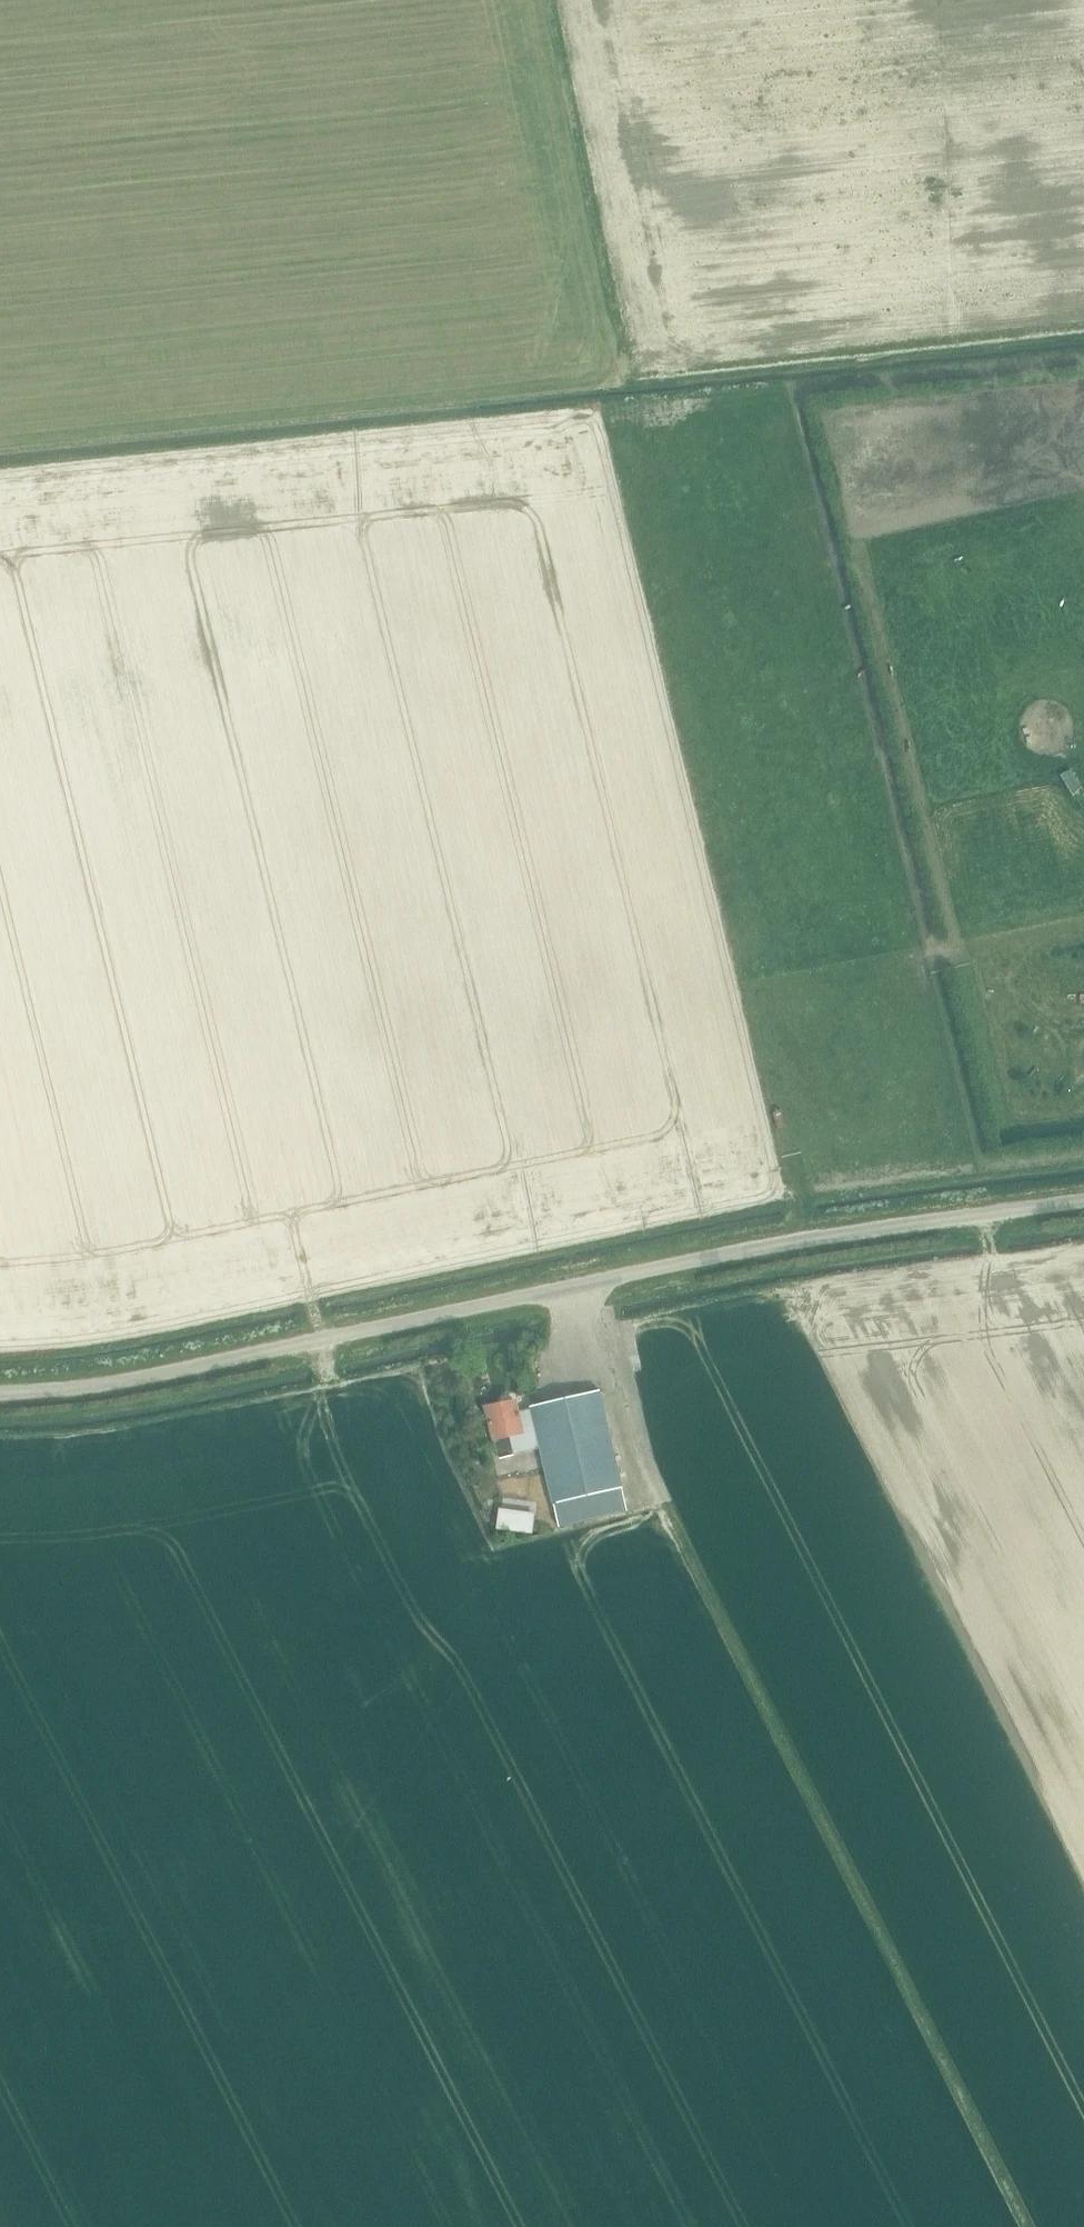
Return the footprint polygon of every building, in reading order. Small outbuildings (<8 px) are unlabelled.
[(623,1488),(601,1390),(531,1406),(532,1409),(519,1412),(516,1401),(488,1408),(495,1439),(510,1436),(515,1454),(541,1448),(554,1504),(555,1504),(560,1526),(628,1510),(623,1488)] [(532,1532),(534,1514),(523,1513),(521,1530),(532,1532)]
